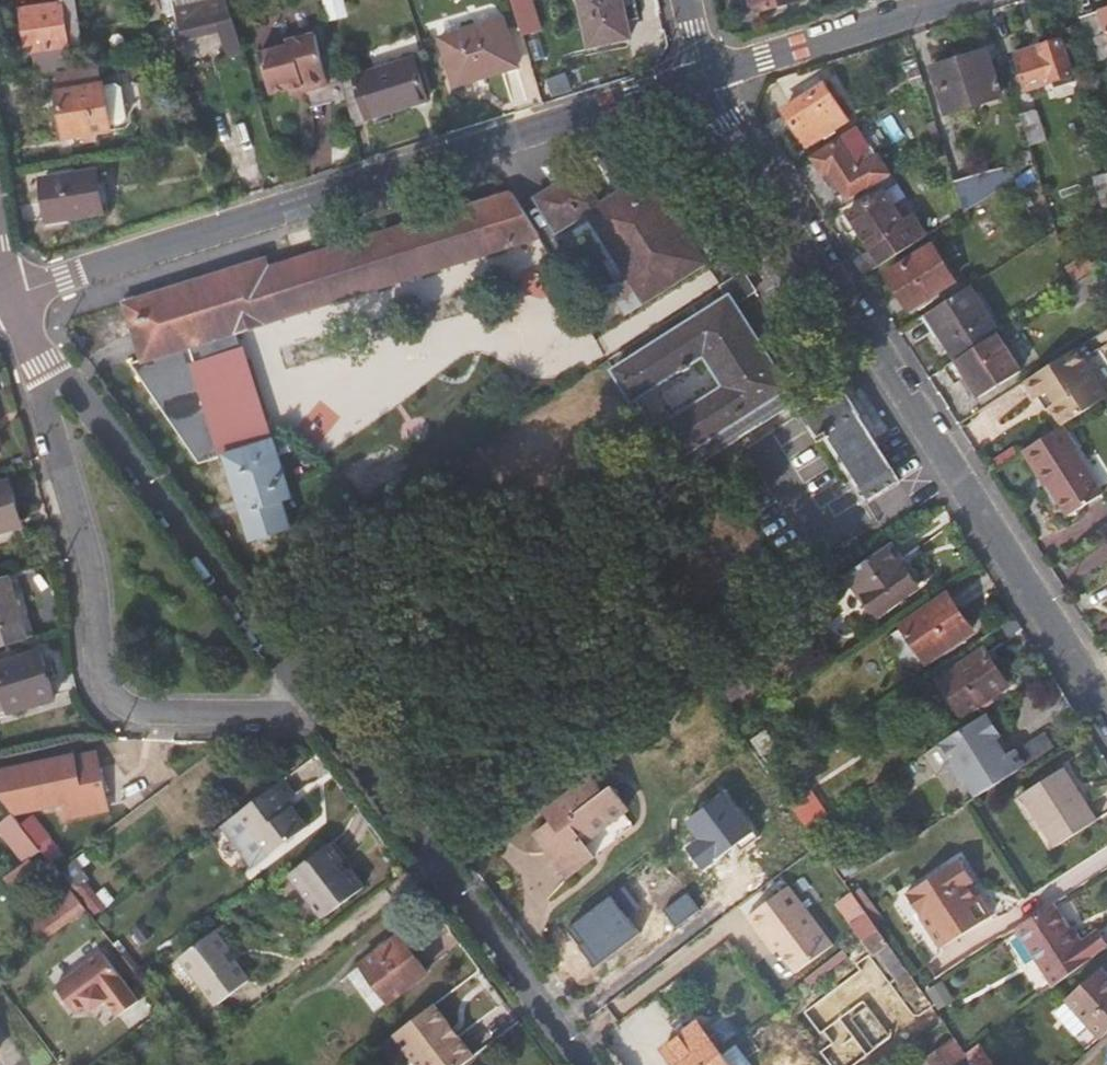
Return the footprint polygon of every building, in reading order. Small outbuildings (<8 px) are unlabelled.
[(75,0),(63,0),(63,2),(22,8),(29,52),(69,46),(69,44),(82,41),(75,0)] [(242,53),(226,0),(192,0),(193,4),(177,7),(185,38),(223,32),(230,55),(242,53)] [(322,3),(327,23),(348,17),(345,0),(322,0),(322,3)] [(628,22),(624,0),(578,0),(588,47),(631,38),(628,22)] [(628,22),(639,20),(635,0),(624,0),(628,22)] [(798,0),(749,0),(751,6),(759,12),(798,0)] [(540,30),(532,3),(515,8),(523,35),(540,30)] [(1085,16),(1092,43),(1099,63),(1106,60),(1106,10),(1085,16)] [(519,65),(504,18),(439,38),(455,86),(519,65)] [(328,85),(315,34),(287,41),(288,46),(260,53),(270,93),(289,89),(302,86),(303,91),(328,85)] [(1064,39),(1040,46),(1043,53),(1018,61),(1029,90),(1075,75),(1064,39)] [(36,74),(55,71),(74,68),(71,46),(33,52),(36,74)] [(1016,53),(1018,61),(1043,53),(1040,46),(1016,53)] [(989,51),(932,69),(946,114),(1002,96),(989,51)] [(414,58),(342,82),(344,90),(353,126),(428,101),(414,58)] [(105,83),(102,64),(55,71),(59,91),(105,83)] [(924,83),(919,68),(908,71),(912,87),(923,84),(924,83)] [(826,81),(783,107),(807,146),(849,120),(826,81)] [(113,131),(112,126),(125,124),(128,120),(127,105),(125,91),(119,87),(106,90),(105,83),(59,91),(66,138),(113,131)] [(303,91),(302,86),(289,89),(291,94),(303,91)] [(1037,110),(1021,114),(1030,142),(1031,146),(1047,141),(1037,110)] [(935,121),(927,123),(934,145),(942,142),(935,121)] [(891,172),(859,124),(812,154),(833,186),(839,182),(849,198),(868,186),(871,187),(891,172)] [(943,146),(933,150),(936,157),(946,154),(943,146)] [(104,214),(97,170),(44,178),(52,223),(104,214)] [(588,214),(646,302),(706,263),(648,173),(602,203),(580,170),(536,198),(557,232),(588,214)] [(998,170),(956,181),(965,212),(1004,187),(998,170)] [(1106,208),(1106,172),(1093,176),(1103,209),(1106,208)] [(927,236),(915,217),(905,224),(901,217),(883,189),(848,210),(882,264),(927,236)] [(236,332),(541,237),(513,192),(272,268),(269,258),(126,303),(143,361),(129,366),(202,463),(227,455),(253,539),(293,528),(285,500),(292,498),(245,348),(241,350),(236,332)] [(557,234),(539,208),(529,214),(546,241),(557,234)] [(912,211),(901,217),(905,224),(915,217),(912,211)] [(934,244),(886,274),(910,310),(958,280),(934,244)] [(1068,266),(1079,283),(1101,269),(1091,252),(1068,266)] [(1101,269),(1079,283),(1067,290),(1077,306),(1106,287),(1106,265),(1101,269)] [(723,285),(730,296),(736,305),(737,304),(759,290),(746,270),(723,285)] [(1003,330),(974,284),(928,314),(929,314),(923,318),(935,336),(941,333),(957,359),(1003,330)] [(736,305),(730,296),(614,368),(634,399),(704,355),(725,387),(655,433),(683,477),(795,402),(801,412),(825,397),(805,368),(787,380),(737,304),(736,305)] [(1026,330),(1020,320),(1003,330),(957,359),(945,367),(956,383),(968,376),(983,399),(1028,371),(1009,341),(1026,330)] [(1080,346),(1029,379),(1040,397),(1050,390),(1058,403),(1052,407),(1064,426),(1106,398),(1106,389),(1080,346)] [(1040,397),(1029,379),(1025,382),(1036,400),(1040,397)] [(902,482),(842,386),(825,397),(801,412),(822,445),(829,440),(870,503),(902,482)] [(1078,445),(1064,426),(1025,450),(1039,470),(1041,469),(1042,467),(1051,481),(1049,482),(1071,515),(1105,494),(1075,447),(1078,445)] [(1051,481),(1042,467),(1041,469),(1049,482),(1051,481)] [(22,520),(10,479),(0,482),(0,527),(22,520)] [(22,520),(0,527),(0,532),(23,525),(22,520)] [(921,584),(892,542),(849,573),(878,615),(921,584)] [(30,638),(10,576),(0,579),(0,647),(30,638)] [(947,596),(905,625),(928,659),(969,631),(947,596)] [(1011,684),(986,646),(940,677),(965,714),(1011,684)] [(0,661),(0,675),(10,711),(55,698),(42,649),(0,661)] [(725,685),(735,700),(749,691),(739,676),(725,685)] [(725,685),(717,690),(727,706),(735,700),(725,685)] [(1002,733),(988,712),(945,740),(959,761),(957,769),(963,778),(970,780),(981,797),(1029,764),(1019,748),(1010,755),(997,737),(1002,733)] [(1002,733),(997,737),(1010,755),(1019,748),(1006,730),(1002,733)] [(16,814),(61,804),(65,819),(111,808),(99,751),(79,756),(78,752),(0,769),(0,791),(16,814)] [(1064,766),(1023,792),(1058,844),(1099,818),(1064,766)] [(629,808),(612,786),(604,792),(593,777),(546,812),(552,822),(537,834),(563,867),(589,848),(585,842),(629,808)] [(282,779),(238,813),(221,826),(252,867),(269,854),(270,855),(305,827),(279,793),(287,787),(282,779)] [(812,793),(794,806),(809,827),(828,816),(812,793)] [(34,813),(20,823),(40,849),(49,861),(54,867),(67,857),(34,813)] [(20,823),(14,815),(1,825),(27,859),(35,854),(40,849),(20,823)] [(329,845),(289,875),(322,919),(365,886),(350,867),(344,872),(339,865),(343,862),(329,845)] [(596,857),(589,848),(563,867),(570,877),(596,857)] [(35,854),(43,865),(49,861),(40,849),(35,854)] [(85,852),(59,873),(75,893),(87,908),(93,916),(115,899),(106,888),(98,894),(87,880),(90,878),(83,869),(92,862),(85,852)] [(27,859),(4,877),(13,888),(43,865),(35,854),(27,859)] [(961,859),(912,891),(946,946),(995,916),(982,895),(979,897),(971,883),(975,881),(961,859)] [(790,885),(749,916),(768,942),(773,938),(781,949),(798,971),(835,943),(790,885)] [(839,901),(865,938),(880,927),(855,892),(854,890),(839,901)] [(32,927),(43,942),(76,916),(87,908),(75,893),(32,927)] [(1054,987),(1106,946),(1106,943),(1099,930),(1082,942),(1055,903),(1016,929),(1054,987)] [(909,969),(880,927),(865,938),(875,953),(879,950),(899,976),(909,969)] [(233,950),(218,930),(182,958),(218,1004),(251,979),(237,960),(232,964),(226,955),(233,950)] [(401,935),(362,967),(390,1002),(429,972),(401,935)] [(781,949),(773,938),(768,942),(776,952),(781,949)] [(137,1000),(101,951),(55,985),(75,1012),(86,1004),(91,1010),(106,999),(117,1015),(137,1000)] [(377,1012),(390,1002),(362,967),(349,977),(364,997),(377,1012)] [(1102,1039),(1106,1034),(1106,975),(1101,968),(1066,999),(1052,1012),(1074,1035),(1087,1023),(1102,1039)] [(943,982),(930,990),(940,1007),(952,995),(943,982)] [(397,1034),(420,1064),(463,1064),(475,1056),(459,1036),(457,1038),(448,1027),(451,1025),(436,1005),(397,1034)] [(679,1064),(709,1064),(725,1053),(700,1021),(665,1047),(679,1064)] [(975,1063),(974,1061),(967,1052),(957,1037),(930,1058),(934,1064),(971,1064),(975,1063)] [(980,1044),(967,1052),(974,1061),(986,1052),(980,1044)] [(974,1061),(975,1063),(976,1064),(995,1064),(986,1052),(974,1061)] [(725,1053),(709,1064),(735,1064),(725,1053)]
